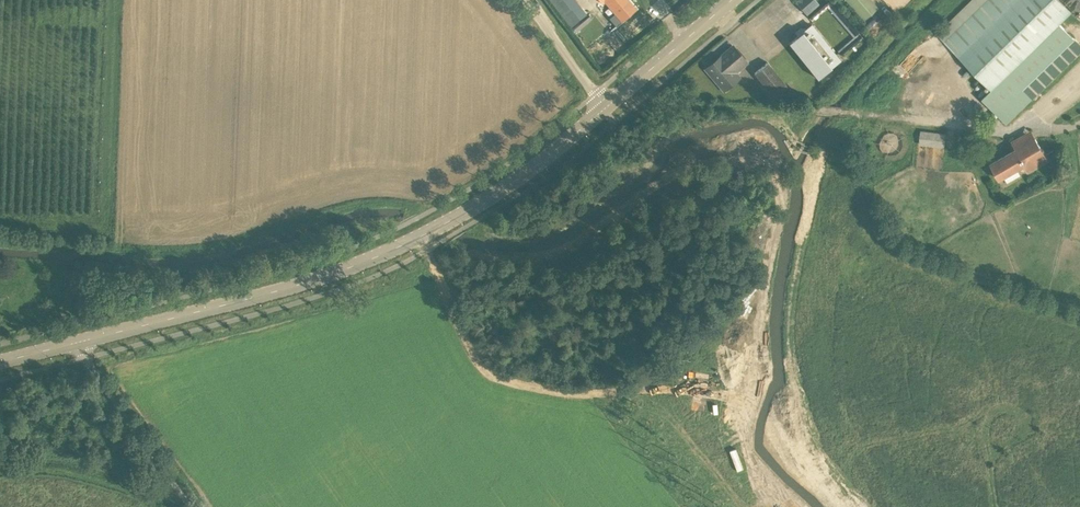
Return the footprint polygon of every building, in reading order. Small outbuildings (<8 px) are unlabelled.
[(572,27),(589,13),(580,1),(574,6),(569,0),(552,0),(572,27)] [(636,8),(628,0),(612,0),(607,4),(615,13),(610,18),(616,25),(636,8)] [(796,2),(807,15),(819,4),(816,0),(798,0),(796,2)] [(878,7),(872,0),(847,0),(864,20),(878,7)] [(992,90),(1060,24),(1072,12),(1061,0),(971,0),(937,34),(992,90)] [(1072,12),(1077,17),(1079,14),(1079,0),(1061,0),(1072,12)] [(833,3),(828,7),(840,20),(836,23),(843,32),(831,42),(842,55),(862,38),(833,3)] [(1060,24),(992,90),(982,100),(1007,125),(1033,99),(1024,90),(1075,39),(1060,24)] [(818,80),(841,61),(813,26),(790,44),(818,80)] [(740,67),(746,62),(733,46),(727,52),(728,54),(716,64),(714,63),(707,68),(725,89),(738,78),(734,72),(740,67)] [(768,62),(755,73),(774,96),(787,85),(768,62)] [(883,80),(879,99),(942,111),(945,91),(883,80)] [(1001,180),(1025,166),(1029,172),(1049,161),(1031,130),(1011,142),(1016,151),(992,164),(1001,180)] [(944,145),(946,134),(921,131),(920,142),(944,145)]
